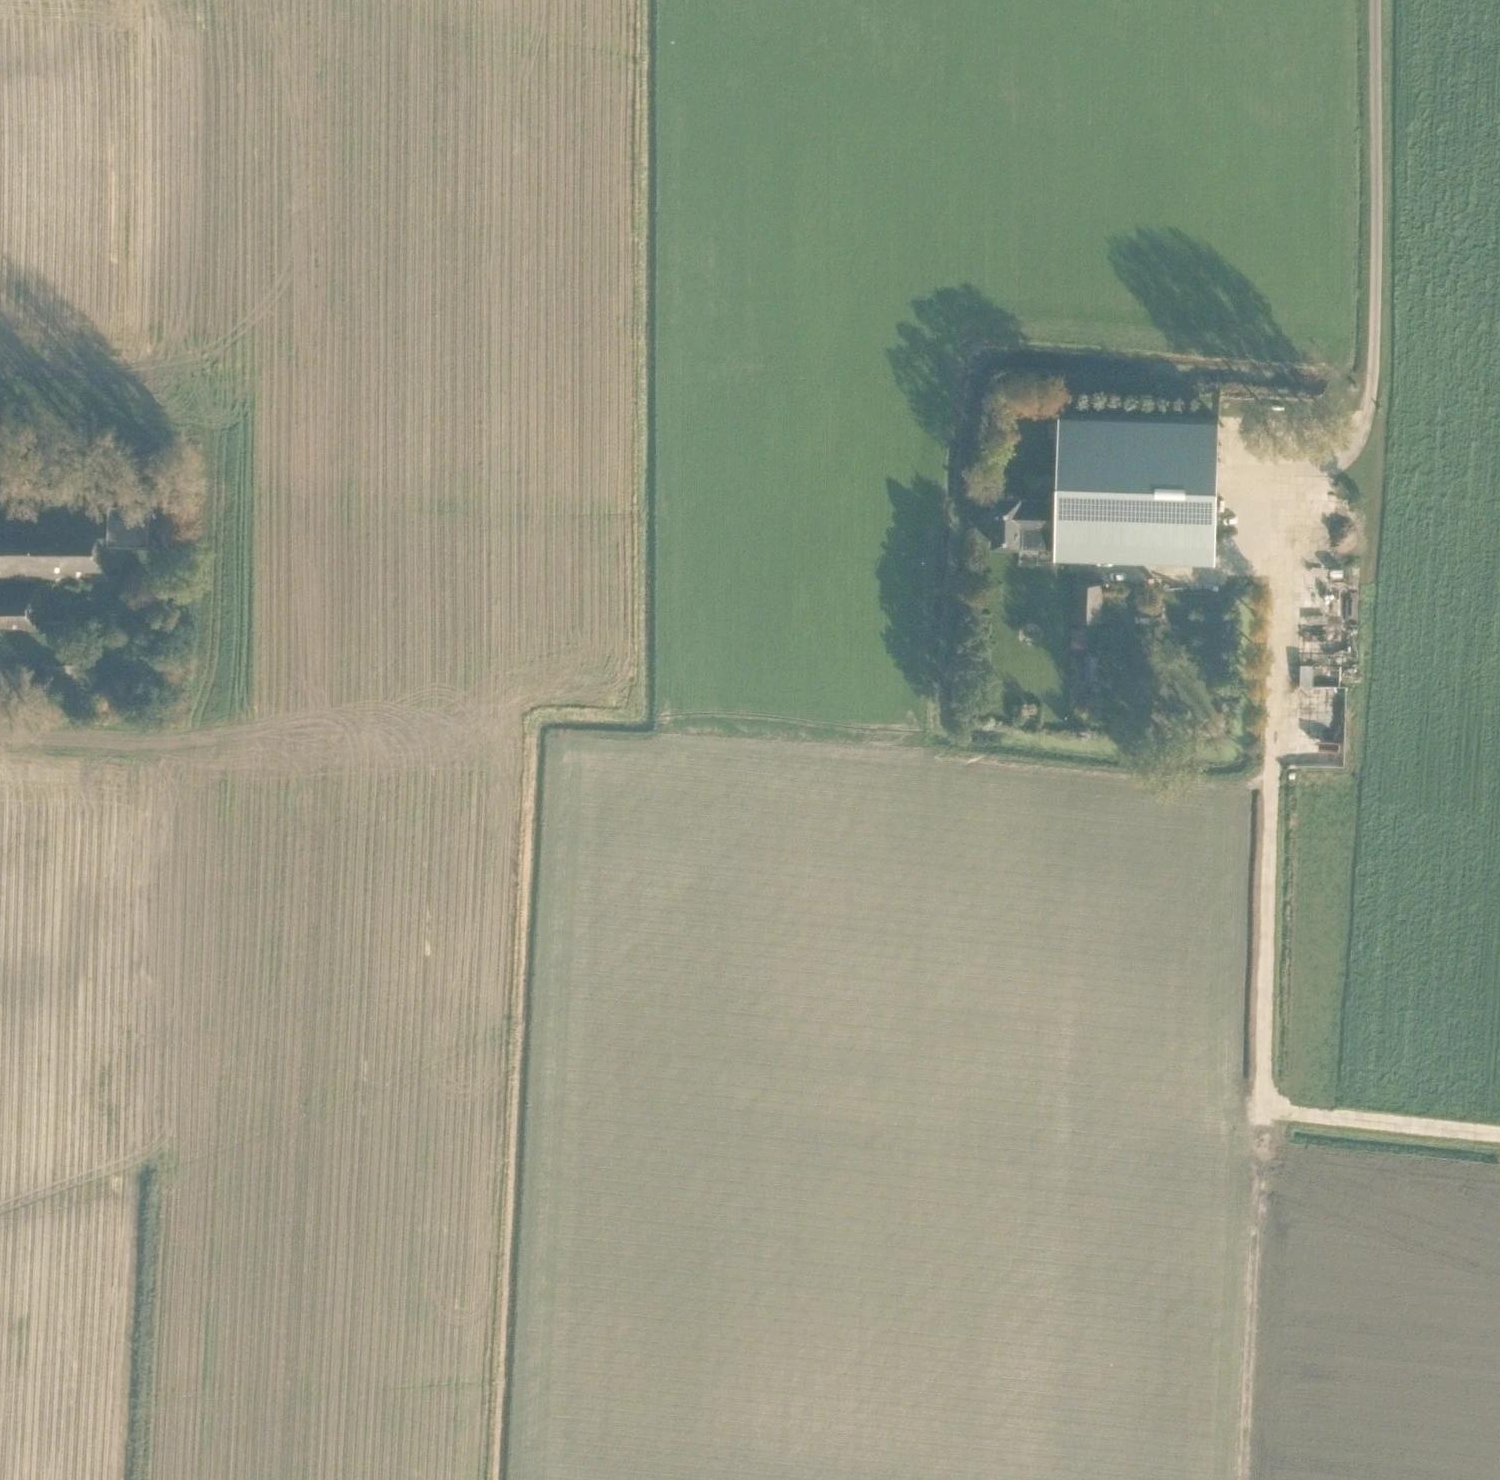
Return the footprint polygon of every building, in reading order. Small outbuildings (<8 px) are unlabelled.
[(994,493),(993,542),(1020,542),(1020,543),(1049,543),(1049,533),(1216,537),(1218,469),(1218,459),(1219,418),(1059,413),(1057,495),(1057,496),(1038,496),(1021,496),(1021,493),(994,493)] [(150,493),(102,492),(102,502),(0,501),(0,623),(37,623),(36,576),(108,576),(107,539),(149,540),(150,493)] [(1084,580),(1083,616),(1101,617),(1102,580),(1084,580)] [(1162,619),(1161,604),(1147,605),(1148,619),(1162,619)] [(45,628),(64,627),(64,618),(45,618),(45,628)] [(1340,682),(1341,660),(1301,659),(1301,682),(1340,682)]
